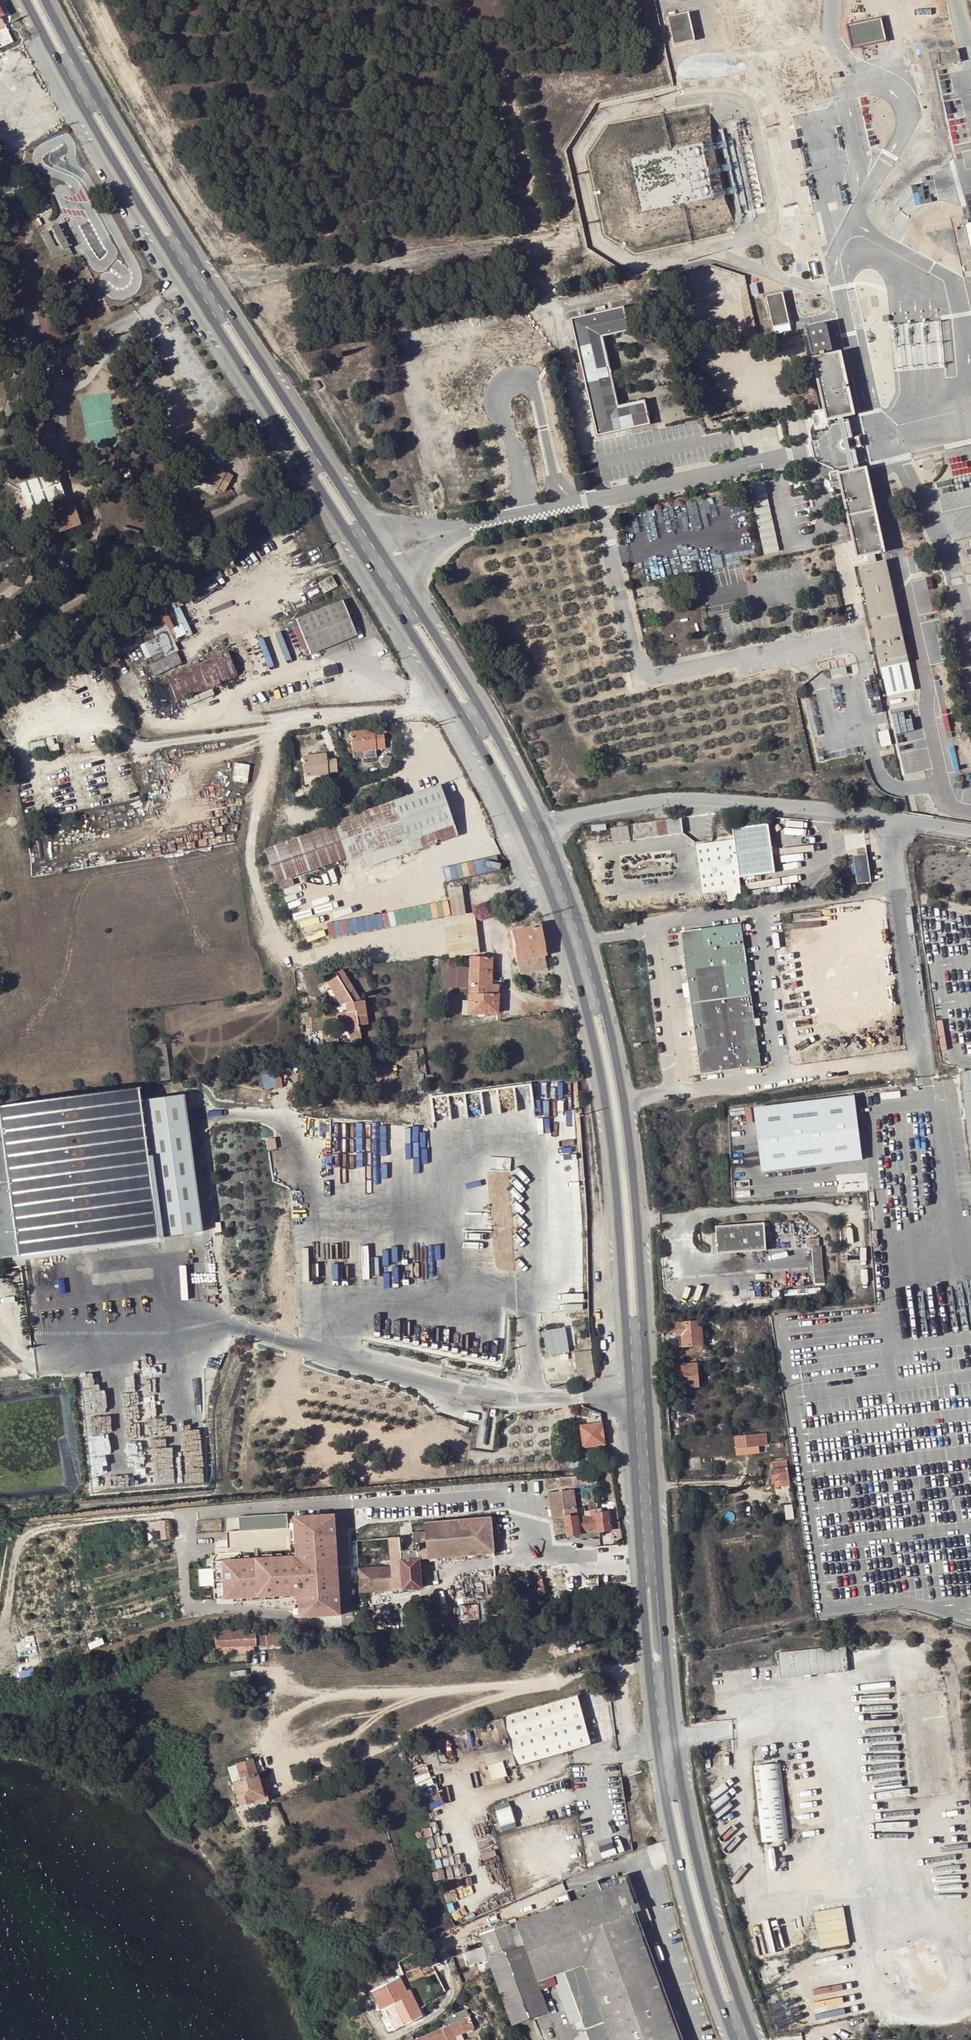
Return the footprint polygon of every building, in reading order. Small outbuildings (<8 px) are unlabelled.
[(668,16),(674,44),(695,39),(689,12),(668,16)] [(882,18),(848,25),(853,48),(887,41),(882,18)] [(958,49),(939,53),(942,65),(961,62),(958,49)] [(617,276),(603,279),(604,287),(619,284),(617,276)] [(783,293),(766,296),(775,334),(791,331),(783,293)] [(571,319),(581,363),(585,380),(597,435),(649,424),(644,401),(618,407),(602,336),(628,330),(623,307),(571,319)] [(826,324),(807,328),(813,353),(832,349),(826,324)] [(841,353),(814,359),(828,420),(854,414),(841,353)] [(585,380),(581,363),(577,365),(580,381),(585,380)] [(861,446),(859,437),(843,440),(842,441),(842,442),(841,443),(841,444),(841,446),(842,447),(843,448),(844,448),(845,449),(846,449),(861,446)] [(232,477),(203,462),(194,478),(216,490),(217,488),(224,492),(232,477)] [(969,462),(952,463),(953,476),(970,475),(969,462)] [(839,475),(856,550),(857,556),(858,557),(866,555),(875,553),(884,551),(866,469),(839,475)] [(63,495),(55,472),(19,485),(28,508),(63,495)] [(764,482),(749,486),(765,554),(779,551),(764,482)] [(80,503),(51,514),(57,532),(87,522),(80,503)] [(866,555),(868,564),(877,562),(875,553),(866,555)] [(877,562),(868,564),(859,566),(882,668),(909,662),(886,560),(877,562)] [(309,653),(356,634),(342,598),(295,618),(309,653)] [(167,626),(152,633),(152,634),(143,638),(146,643),(144,644),(150,657),(152,656),(155,661),(165,657),(179,650),(167,626)] [(177,700),(238,673),(227,648),(166,675),(177,700)] [(916,691),(909,662),(882,668),(886,697),(916,691)] [(374,730),(350,732),(352,751),(376,749),(384,748),(383,734),(375,735),(374,730)] [(60,750),(59,744),(49,746),(50,752),(60,750)] [(353,759),(377,757),(376,749),(352,751),(353,759)] [(302,757),(304,776),(327,774),(337,773),(335,760),(326,761),(325,754),(302,757)] [(328,782),(327,774),(304,776),(305,785),(328,782)] [(352,805),(343,808),(346,817),(332,822),(333,824),(344,857),(346,861),(358,857),(362,868),(456,836),(439,786),(365,811),(364,809),(360,810),(361,812),(355,814),(352,805)] [(405,796),(403,790),(393,794),(395,799),(405,796)] [(329,813),(332,822),(346,817),(343,808),(329,813)] [(681,818),(631,825),(633,840),(683,833),(681,818)] [(748,823),(745,828),(732,830),(733,840),(739,878),(776,872),(773,853),(768,851),(767,845),(771,841),(768,824),(753,827),(748,823)] [(324,827),(333,861),(344,857),(333,824),(324,827)] [(614,842),(632,839),(629,824),(612,827),(614,842)] [(263,848),(275,881),(333,861),(324,827),(263,848)] [(740,888),(741,888),(740,880),(739,878),(733,840),(696,846),(702,894),(727,890),(740,888)] [(857,886),(871,884),(867,854),(852,857),(857,886)] [(453,888),(447,889),(451,916),(443,918),(448,956),(448,957),(478,953),(473,913),(464,914),(460,886),(453,888)] [(742,900),(740,888),(727,890),(729,902),(742,900)] [(626,929),(638,927),(637,920),(625,922),(626,929)] [(548,968),(538,925),(511,931),(514,943),(512,943),(512,946),(515,956),(518,974),(548,968)] [(760,1068),(741,925),(681,933),(692,1013),(700,1076),(760,1068)] [(469,965),(468,986),(468,999),(462,999),(462,1013),(496,1014),(497,985),(490,985),(490,980),(491,958),(469,958),(469,965)] [(446,986),(468,986),(469,965),(447,965),(446,986)] [(350,1010),(342,1011),(345,1031),(349,1031),(360,1029),(359,1026),(368,1024),(364,1000),(361,1001),(341,970),(325,980),(330,988),(341,1004),(348,1003),(350,1010)] [(341,1032),(345,1031),(342,1011),(337,1012),(341,1032)] [(362,1040),(360,1029),(349,1031),(351,1042),(362,1040)] [(442,1087),(433,1089),(429,1061),(424,1062),(428,1094),(443,1092),(442,1087)] [(264,1073),(265,1088),(283,1086),(282,1071),(264,1073)] [(137,1089),(0,1106),(0,1258),(18,1255),(18,1259),(157,1241),(200,1235),(192,1170),(187,1134),(182,1096),(146,1100),(138,1101),(137,1089)] [(856,1101),(768,1111),(774,1162),(862,1153),(856,1101)] [(552,1119),(551,1109),(544,1109),(544,1119),(552,1119)] [(767,1250),(765,1222),(716,1225),(718,1253),(767,1250)] [(792,1291),(793,1297),(821,1294),(821,1288),(792,1291)] [(676,1334),(676,1346),(703,1345),(702,1328),(699,1329),(699,1322),(677,1324),(677,1334),(676,1334)] [(545,1328),(546,1353),(569,1352),(567,1327),(545,1328)] [(595,1376),(591,1350),(574,1352),(578,1384),(584,1383),(595,1376)] [(718,1367),(747,1366),(746,1358),(718,1359),(718,1367)] [(677,1365),(679,1388),(699,1387),(697,1363),(677,1365)] [(581,1426),(584,1448),(606,1445),(602,1422),(581,1426)] [(765,1434),(735,1437),(736,1448),(758,1446),(766,1445),(765,1434)] [(778,1480),(779,1487),(790,1485),(787,1462),(776,1464),(777,1470),(770,1471),(771,1480),(774,1479),(774,1481),(778,1480)] [(703,1477),(728,1477),(728,1469),(702,1469),(703,1477)] [(610,1473),(604,1473),(608,1499),(616,1498),(611,1473),(610,1473)] [(599,1474),(558,1477),(558,1485),(601,1482),(600,1474),(599,1474)] [(599,1531),(616,1528),(620,1528),(617,1510),(599,1513),(598,1508),(590,1509),(590,1512),(591,1516),(586,1517),(586,1515),(571,1517),(570,1515),(565,1515),(564,1510),(576,1508),(574,1489),(548,1493),(552,1518),(555,1518),(558,1535),(569,1534),(569,1535),(580,1534),(580,1537),(600,1534),(599,1531)] [(787,1520),(794,1520),(792,1505),(785,1506),(787,1520)] [(440,1557),(494,1553),(491,1518),(459,1520),(460,1529),(437,1532),(440,1557)] [(162,1538),(172,1537),(170,1519),(160,1520),(162,1538)] [(292,1523),(293,1533),(225,1538),(226,1560),(212,1561),(213,1567),(216,1606),(299,1600),(300,1622),(340,1619),(332,1519),(292,1523)] [(400,1560),(391,1561),(391,1567),(379,1567),(363,1569),(365,1593),(381,1592),(422,1588),(419,1559),(440,1557),(437,1532),(460,1529),(459,1520),(451,1521),(432,1523),(425,1523),(426,1531),(412,1532),(413,1546),(412,1546),(410,1548),(409,1551),(402,1551),(401,1537),(393,1538),(394,1546),(398,1546),(400,1560)] [(393,1538),(389,1538),(391,1561),(400,1560),(398,1546),(394,1546),(393,1538)] [(200,1568),(201,1586),(214,1585),(212,1567),(200,1568)] [(481,1618),(480,1604),(461,1605),(462,1619),(481,1618)] [(214,1636),(215,1648),(256,1644),(255,1629),(244,1630),(244,1632),(234,1634),(233,1629),(222,1630),(223,1635),(214,1636)] [(281,1645),(281,1631),(259,1633),(261,1647),(281,1645)] [(848,1673),(846,1647),(778,1654),(781,1680),(848,1673)] [(590,1744),(577,1697),(505,1718),(518,1764),(590,1744)] [(239,1806),(252,1802),(252,1800),(263,1797),(252,1760),(228,1767),(239,1806)] [(507,1776),(503,1761),(488,1766),(492,1781),(507,1776)] [(789,1840),(781,1764),(754,1767),(763,1842),(789,1840)] [(635,1904),(639,1903),(628,1873),(599,1884),(597,1880),(566,1891),(570,1901),(626,1880),(635,1904)] [(570,1901),(516,1921),(518,1925),(511,1928),(510,1923),(479,1935),(484,1947),(465,1954),(469,1966),(488,1959),(512,2024),(548,2010),(538,1982),(552,1977),(570,2025),(574,2023),(578,2033),(585,2030),(586,2034),(575,2038),(576,2039),(680,2039),(633,1913),(638,1911),(641,1910),(639,1903),(635,1904),(626,1880),(570,1901)] [(850,1945),(844,1908),(815,1913),(821,1950),(850,1945)] [(633,1913),(680,2039),(685,2039),(638,1911),(633,1913)] [(392,2033),(420,2019),(407,1993),(404,1994),(397,1980),(369,1994),(378,2013),(381,2011),(392,2033)] [(457,2038),(456,2035),(473,2028),(466,2011),(447,2019),(450,2026),(418,2039),(452,2039),(457,2038)]
